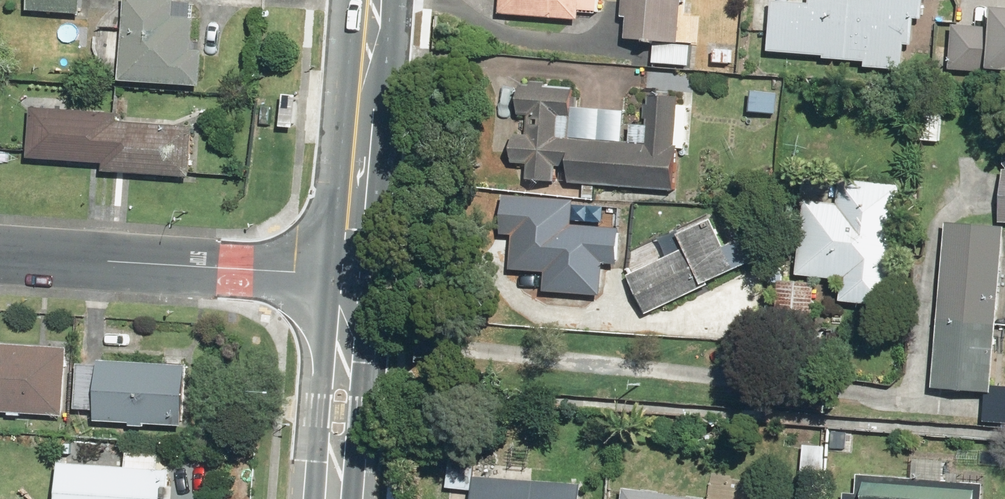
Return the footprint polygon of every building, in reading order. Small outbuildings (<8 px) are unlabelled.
[(25,12),(79,14),(79,0),(25,0),(25,12)] [(115,80),(196,87),(199,51),(189,50),(192,21),(171,19),(173,0),(122,0),(115,80)] [(576,11),(603,12),(603,0),(499,0),(499,16),(575,18),(576,11)] [(619,18),(623,19),(622,41),(652,42),(651,64),(685,66),(686,46),(678,45),(681,0),(620,0),(619,18)] [(768,3),(766,53),(819,55),(819,61),(862,63),(862,69),(900,71),(900,64),(919,64),(921,0),(807,0),(807,4),(768,3)] [(988,27),(950,25),(947,67),(1004,71),(1004,10),(989,9),(988,27)] [(521,179),(532,180),(671,190),(674,149),(681,150),(684,108),(674,107),(675,90),(656,89),(653,127),(630,125),(629,143),(618,142),(620,119),(596,117),(594,139),(564,137),(566,115),(574,116),(576,85),(515,81),(513,114),(526,115),(525,131),(509,130),(506,164),(522,165),(521,179)] [(185,178),(189,127),(114,121),(115,113),(28,106),(24,157),(100,163),(99,171),(185,178)] [(995,222),(1004,222),(1004,171),(997,171),(995,222)] [(835,204),(802,201),(794,276),(838,280),(836,302),(886,306),(898,186),(838,181),(835,204)] [(518,227),(515,267),(547,269),(545,288),(607,293),(610,258),(623,259),(626,224),(572,220),(574,196),(508,191),(505,226),(518,227)] [(622,276),(639,315),(700,288),(705,298),(756,275),(727,210),(662,239),(669,255),(622,276)] [(989,381),(1002,228),(945,224),(931,387),(984,392),(983,424),(1004,424),(1004,382),(989,381)] [(808,330),(811,282),(775,280),(773,328),(808,330)] [(0,350),(0,428),(67,429),(69,351),(0,350)] [(185,370),(96,368),(95,429),(184,431),(185,370)] [(823,445),(802,445),(801,477),(823,477),(823,445)] [(963,456),(912,454),(911,479),(962,482),(963,456)] [(577,479),(478,474),(479,457),(445,455),(444,492),(470,493),(469,498),(577,498),(577,479)] [(60,469),(58,498),(176,498),(177,475),(60,469)] [(971,489),(857,480),(857,498),(971,498),(971,489)] [(622,488),(620,498),(706,498),(622,488)]
